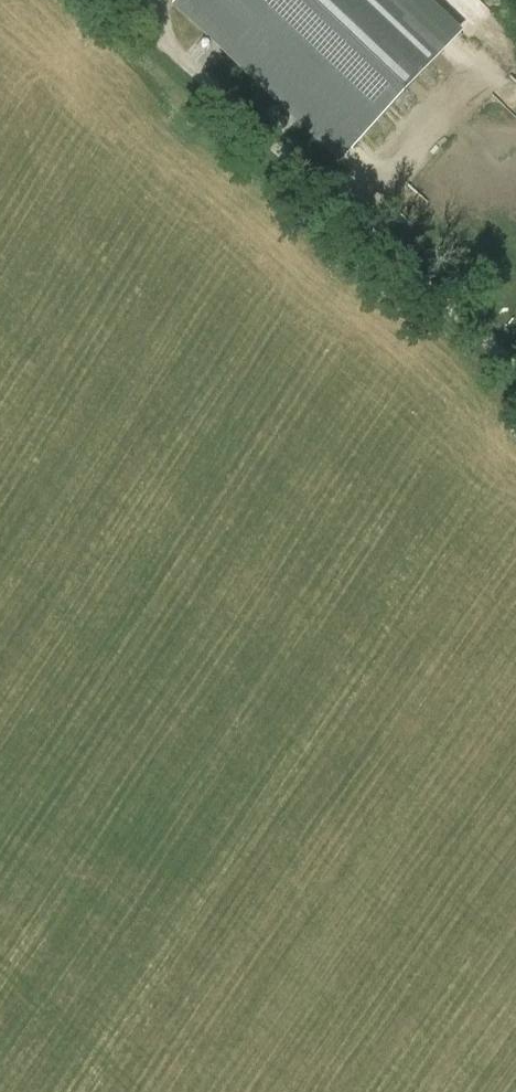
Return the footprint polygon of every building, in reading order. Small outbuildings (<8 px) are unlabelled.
[(417,78),(424,71),(453,40),(458,35),(420,0),(175,0),(174,1),(341,159),(355,144),(374,123),(382,116),(393,104),(405,91),(417,78)]
